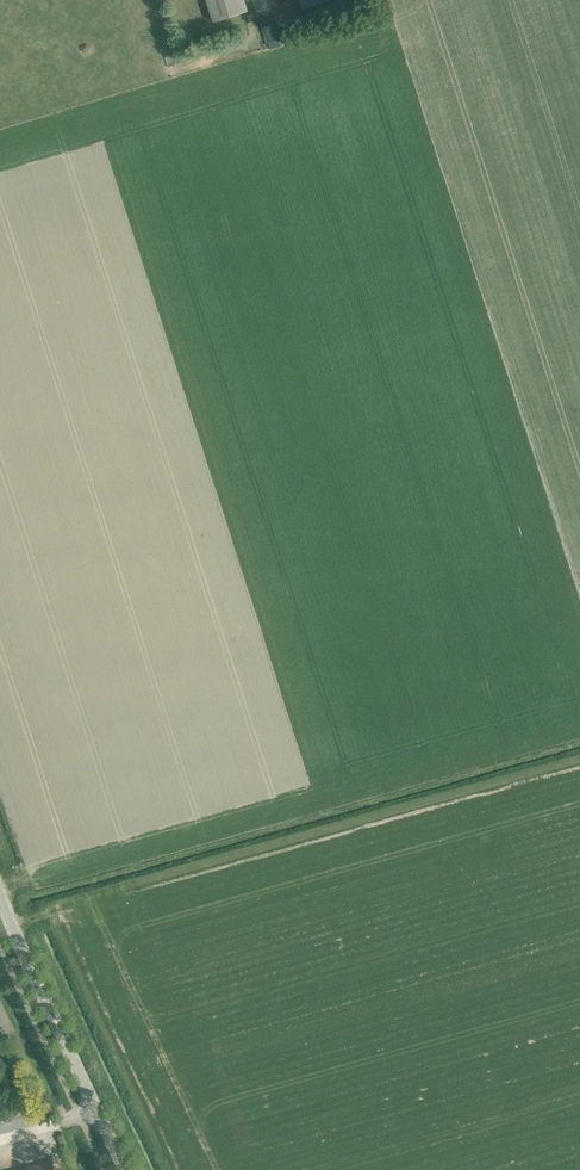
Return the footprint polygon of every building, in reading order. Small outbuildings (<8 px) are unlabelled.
[(244,0),(206,0),(213,22),(247,10),(244,0)] [(51,1161),(15,1169),(53,1169),(51,1161)]
